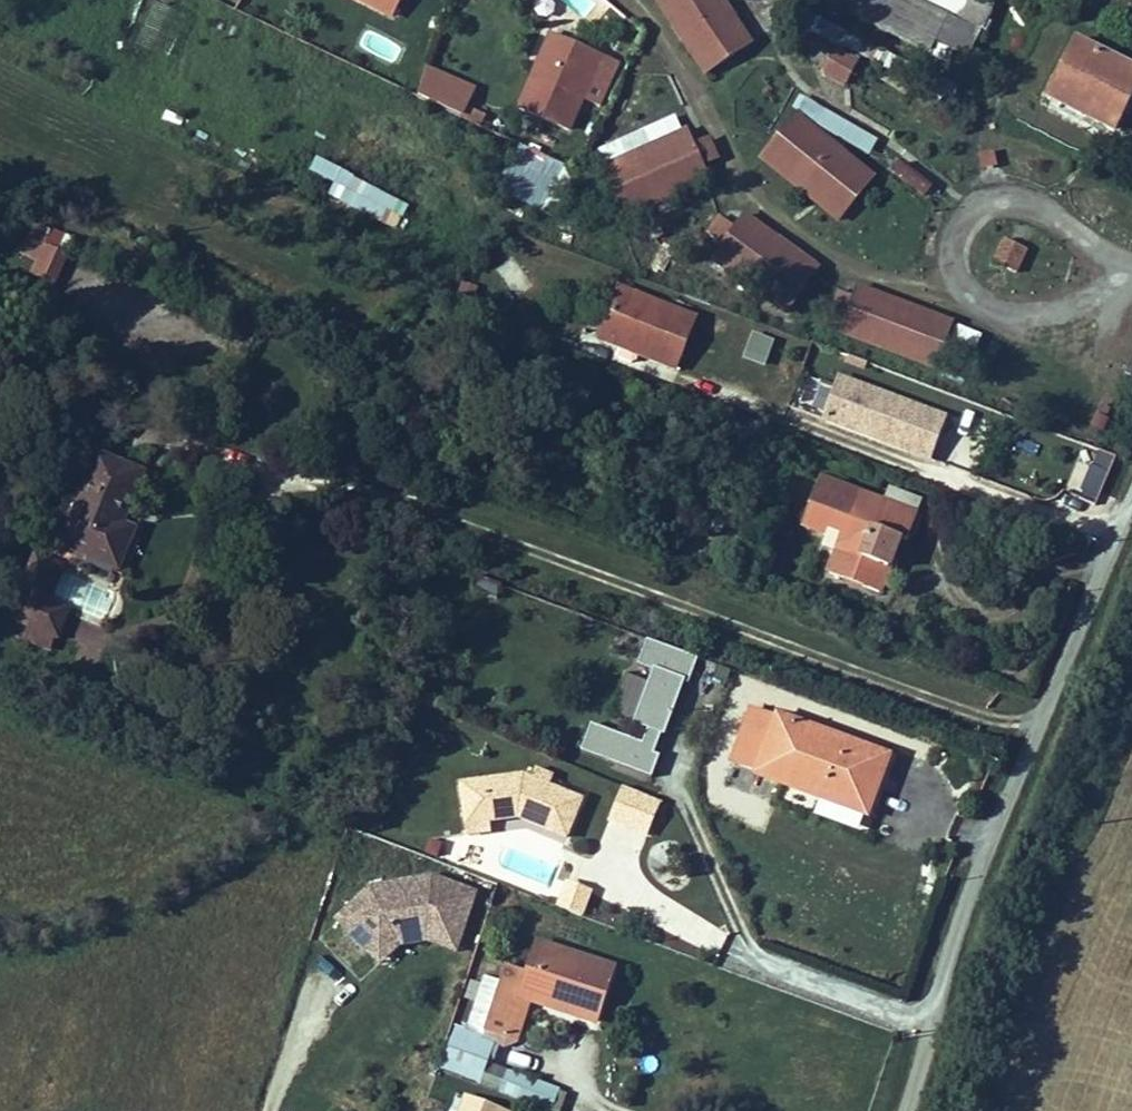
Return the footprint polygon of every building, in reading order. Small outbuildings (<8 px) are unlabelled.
[(262,10),(437,91),(447,66),(306,0),(241,0),(262,10)] [(689,51),(736,21),(722,0),(656,0),(689,51)] [(913,23),(917,15),(924,0),(867,0),(913,23)] [(917,15),(956,30),(969,0),(924,0),(917,15)] [(533,5),(500,77),(547,99),(581,28),(533,5)] [(1046,52),(1035,75),(1059,88),(1100,108),(1130,51),(1063,18),(1046,52)] [(841,43),(820,31),(807,52),(829,65),(841,43)] [(858,152),(778,94),(746,139),(825,197),(858,152)] [(686,144),(679,127),(671,109),(664,112),(599,141),(589,145),(612,196),(693,161),(686,144)] [(700,138),(693,121),(679,127),(686,144),(700,138)] [(512,145),(496,193),(550,211),(566,163),(512,145)] [(927,203),(940,186),(899,157),(887,174),(927,203)] [(312,163),(307,175),(331,184),(325,201),(399,228),(410,198),(312,163)] [(769,291),(803,247),(731,192),(722,205),(709,195),(695,213),(708,223),(698,237),(769,291)] [(1012,228),(989,219),(980,242),(1003,251),(1012,228)] [(18,284),(57,289),(65,230),(26,225),(18,284)] [(919,348),(936,301),(842,267),(838,279),(825,275),(817,295),(830,300),(825,313),(919,348)] [(597,274),(578,320),(655,347),(673,300),(597,274)] [(956,325),(950,339),(976,350),(982,335),(956,325)] [(752,332),(742,358),(765,368),(775,341),(752,332)] [(820,356),(805,397),(908,435),(924,394),(820,356)] [(84,442),(50,530),(106,550),(119,512),(108,507),(127,459),(84,442)] [(1081,446),(1065,487),(1097,499),(1112,458),(1081,446)] [(839,471),(808,550),(858,568),(878,517),(887,519),(896,492),(839,471)] [(24,541),(1,601),(48,619),(56,598),(28,588),(42,553),(44,548),(24,541)] [(631,722),(579,704),(569,731),(640,757),(648,735),(642,733),(649,713),(652,715),(672,661),(676,663),(684,640),(629,620),(621,642),(640,650),(620,703),(636,709),(631,722)] [(737,694),(721,739),(856,787),(873,744),(737,694)] [(856,787),(721,739),(717,750),(851,802),(856,787)] [(512,756),(450,764),(455,805),(477,801),(506,797),(510,790),(518,794),(515,800),(555,817),(570,779),(538,766),(542,756),(524,748),(520,759),(512,756)] [(608,822),(648,838),(663,802),(622,786),(608,822)] [(510,790),(506,797),(515,800),(518,794),(510,790)] [(477,801),(455,805),(457,814),(478,811),(477,801)] [(824,804),(819,816),(851,828),(856,816),(824,804)] [(358,867),(327,899),(358,932),(383,909),(419,905),(434,911),(440,895),(456,900),(464,873),(421,857),(358,867)] [(565,881),(557,907),(584,916),(592,889),(565,881)] [(383,909),(358,932),(369,944),(389,926),(416,922),(446,931),(456,900),(440,895),(434,911),(419,905),(383,909)] [(493,943),(469,1007),(506,1020),(521,976),(582,997),(601,946),(525,919),(515,949),(493,943)] [(442,1094),(474,1105),(483,1082),(452,1069),(442,1094)] [(483,1082),(474,1105),(485,1109),(495,1087),(483,1082)]
